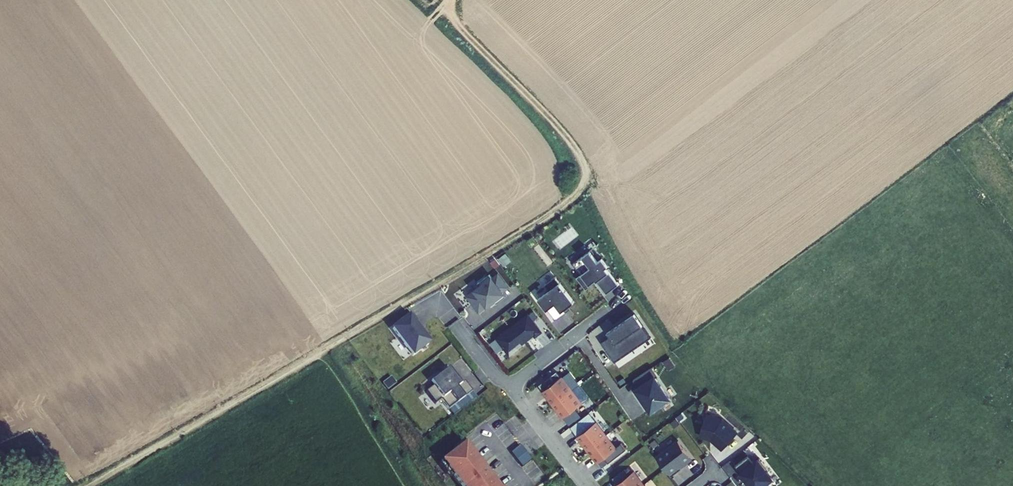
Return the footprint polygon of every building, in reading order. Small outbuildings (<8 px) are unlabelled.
[(582,275),(577,278),(586,291),(594,285),(593,283),(596,280),(607,295),(619,286),(606,269),(609,267),(603,259),(599,262),(590,251),(574,264),(582,275)] [(490,274),(478,283),(480,286),(468,296),(480,311),(494,300),(497,304),(507,296),(490,274)] [(538,299),(547,311),(548,310),(556,320),(567,313),(565,310),(574,303),(555,277),(545,285),(550,291),(538,299)] [(610,336),(601,342),(614,362),(651,337),(634,313),(607,332),(610,336)] [(418,322),(412,314),(393,328),(414,355),(430,343),(415,324),(418,322)] [(510,356),(519,349),(517,346),(521,343),(522,344),(534,335),(536,337),(542,332),(528,314),(496,338),(510,356)] [(652,367),(633,380),(638,388),(636,389),(651,411),(669,399),(655,378),(658,376),(652,367)] [(457,379),(448,369),(432,381),(435,385),(427,392),(436,404),(442,400),(449,409),(473,391),(465,381),(462,384),(458,379),(457,379)] [(543,391),(553,404),(571,390),(561,377),(543,391)] [(584,401),(589,397),(581,386),(576,390),(584,401)] [(571,390),(553,404),(563,417),(581,403),(571,390)] [(721,419),(706,415),(699,436),(709,439),(709,438),(711,438),(715,442),(714,443),(722,450),(736,433),(721,419)] [(577,436),(587,449),(606,435),(596,422),(589,427),(585,422),(575,429),(579,435),(577,436)] [(606,435),(587,449),(597,463),(616,448),(606,435)] [(656,457),(671,476),(693,459),(678,440),(656,457)] [(465,445),(442,462),(460,485),(496,485),(465,445)] [(529,456),(521,446),(512,453),(522,467),(531,460),(529,456)] [(735,466),(751,485),(761,485),(771,478),(766,471),(768,469),(759,458),(753,463),(748,456),(735,466)] [(615,485),(641,485),(643,484),(633,471),(627,476),(622,471),(613,478),(617,484),(615,485)]
